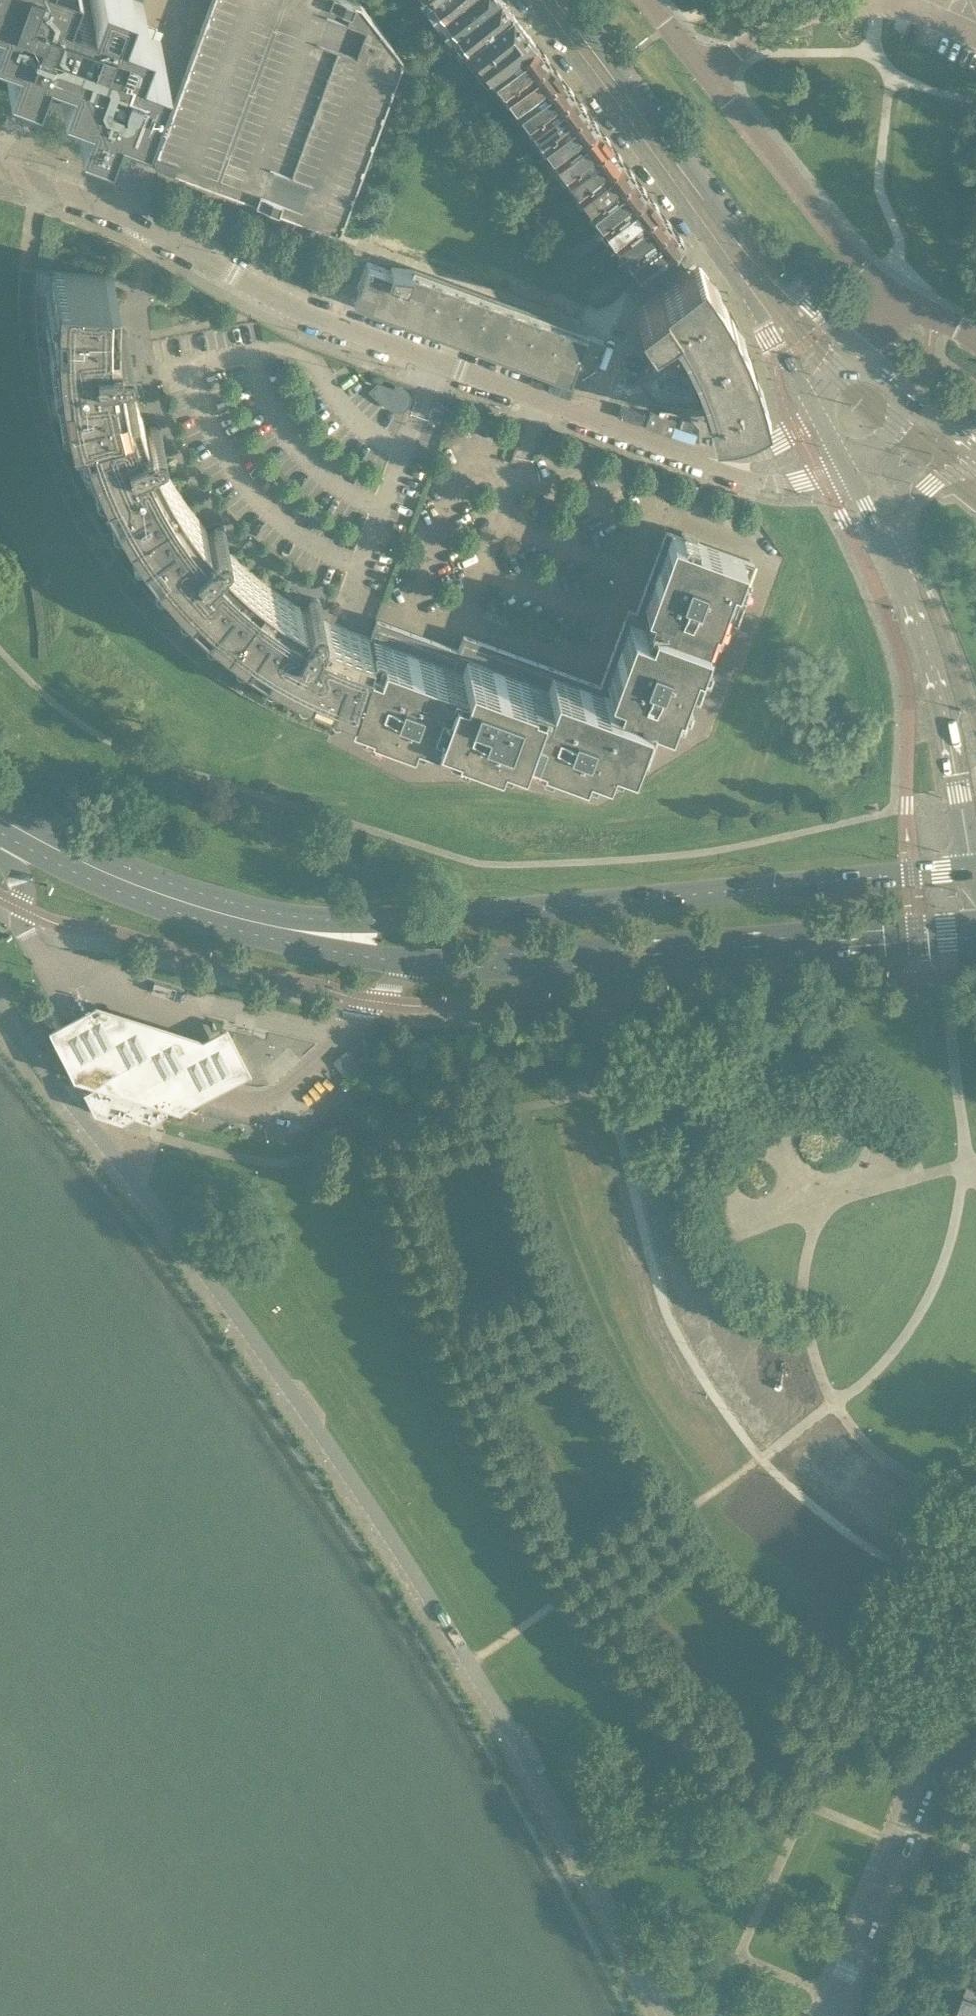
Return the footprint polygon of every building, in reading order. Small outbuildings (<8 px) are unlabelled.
[(135,0),(0,0),(0,16),(11,20),(1,47),(31,58),(35,46),(59,55),(55,66),(82,76),(72,103),(102,115),(112,87),(139,97),(160,40),(133,30),(143,3),(135,0)] [(355,0),(211,0),(153,157),(153,158),(153,159),(153,160),(154,161),(154,162),(155,163),(155,164),(156,164),(157,164),(333,229),(338,229),(340,226),(402,57),(360,2),(355,0)] [(440,4),(432,10),(437,18),(445,12),(460,0),(437,0),(440,4)] [(445,12),(452,21),(445,27),(449,33),(456,28),(493,0),(460,0),(445,12)] [(456,28),(463,37),(456,42),(461,49),(511,11),(503,0),(493,0),(456,28)] [(534,41),(511,11),(461,49),(458,51),(481,82),(490,76),(534,41)] [(534,41),(490,76),(495,83),(498,81),(506,92),(550,59),(536,40),(534,41)] [(550,59),(506,92),(503,94),(508,101),(511,98),(518,108),(563,76),(550,59)] [(563,76),(518,108),(516,111),(520,117),(523,115),(531,125),(575,92),(563,76)] [(575,92),(531,125),(528,127),(532,134),(536,131),(543,141),(587,109),(575,92)] [(587,109),(543,141),(540,144),(545,150),(548,148),(555,157),(600,126),(587,109)] [(600,126),(555,157),(552,160),(557,167),(561,164),(567,173),(611,142),(600,126)] [(611,142),(567,173),(564,176),(569,183),(573,180),(579,190),(623,157),(611,142)] [(623,157),(579,190),(576,192),(581,199),(585,197),(591,206),(636,174),(623,157)] [(636,174),(591,206),(588,208),(594,216),(597,213),(604,223),(648,191),(636,174)] [(648,191),(604,223),(601,225),(606,233),(609,230),(616,241),(660,208),(648,191)] [(660,208),(616,241),(613,242),(617,249),(613,252),(620,263),(626,259),(672,224),(660,208)] [(672,224),(626,259),(637,274),(684,240),(672,224)] [(587,260),(580,252),(573,258),(587,276),(594,270),(586,261),(587,260)] [(603,339),(440,279),(411,269),(391,266),(390,269),(366,261),(352,298),(378,308),(426,326),(568,378),(571,370),(572,371),(576,371),(580,371),(585,370),(589,367),(592,364),(594,360),(601,341),(602,342),(603,339)] [(697,261),(659,290),(633,309),(646,327),(657,343),(650,354),(643,374),(643,376),(642,378),(642,380),(642,382),(642,384),(643,386),(643,388),(644,390),(645,391),(646,393),(648,395),(649,396),(651,397),(652,398),(654,399),(656,400),(658,400),(660,401),(699,405),(699,403),(694,388),(699,385),(704,399),(702,399),(704,405),(705,419),(706,420),(706,421),(707,423),(709,424),(711,424),(713,424),(716,424),(725,422),(735,420),(741,418),(746,416),(752,413),(763,406),(761,397),(761,385),(755,375),(750,359),(744,344),(742,333),(735,323),(720,295),(716,284),(707,275),(697,261)] [(114,342),(124,340),(127,337),(127,334),(126,330),(123,328),(120,327),(108,329),(107,316),(111,316),(111,317),(112,317),(112,288),(112,282),(112,273),(85,271),(36,267),(35,268),(43,269),(41,293),(42,317),(43,342),(47,366),(51,390),(57,415),(74,411),(124,395),(122,386),(121,381),(116,356),(114,342)] [(406,397),(405,393),(404,392),(403,391),(402,390),(401,389),(399,388),(397,388),(395,389),(393,389),(379,384),(378,385),(373,389),(381,397),(389,402),(391,404),(393,405),(395,405),(397,406),(398,406),(399,406),(401,405),(403,404),(404,403),(405,402),(405,401),(406,400),(406,397)] [(164,467),(155,450),(150,438),(157,436),(159,433),(161,430),(160,426),(158,424),(155,422),(151,423),(140,427),(136,415),(139,414),(139,415),(140,415),(136,401),(133,392),(124,395),(74,411),(81,433),(89,456),(110,499),(123,520),(175,487),(170,478),(168,473),(164,467)] [(200,522),(201,521),(186,503),(184,499),(180,494),(175,487),(123,520),(151,560),(184,595),(201,611),(220,626),(258,577),(251,571),(246,567),(240,562),(227,550),(218,540),(223,536),(225,533),(225,529),(223,526),(220,524),(217,524),(213,525),(205,533),(196,524),(199,522),(200,522)] [(719,641),(748,560),(670,531),(640,612),(711,638),(719,641)] [(346,694),(365,633),(348,627),(339,624),(329,619),(326,618),(316,613),(319,607),(320,604),(319,600),(316,598),(313,597),(309,598),(307,601),(302,611),(290,605),(292,602),(293,602),(293,601),(274,589),(270,586),(265,582),(258,577),(220,626),(240,641),(260,654),(281,665),(302,676),(326,685),(346,694)] [(681,719),(711,638),(640,612),(636,623),(628,620),(606,681),(621,687),(618,695),(644,705),(681,719)] [(421,743),(426,730),(455,652),(436,645),(431,658),(370,635),(365,648),(363,647),(367,634),(365,633),(346,694),(348,694),(341,714),(421,743)] [(508,759),(512,747),(541,669),(522,661),(517,675),(455,652),(426,730),(508,759)] [(628,749),(644,705),(618,695),(603,690),(602,691),(541,669),(512,747),(594,777),(607,741),(628,749)] [(91,1005),(42,1030),(67,1079),(175,1114),(246,1074),(221,1027),(198,1039),(91,1005)] [(347,1047),(334,1059),(350,1077),(363,1065),(347,1047)] [(92,1084),(77,1079),(89,1113),(119,1122),(127,1118),(145,1123),(171,1109),(156,1104),(151,1103),(92,1084)] [(953,2015),(955,2015),(973,2015),(975,2008),(975,1978),(972,1976),(973,1973),(975,1974),(975,1964),(974,1963),(953,2015)]
